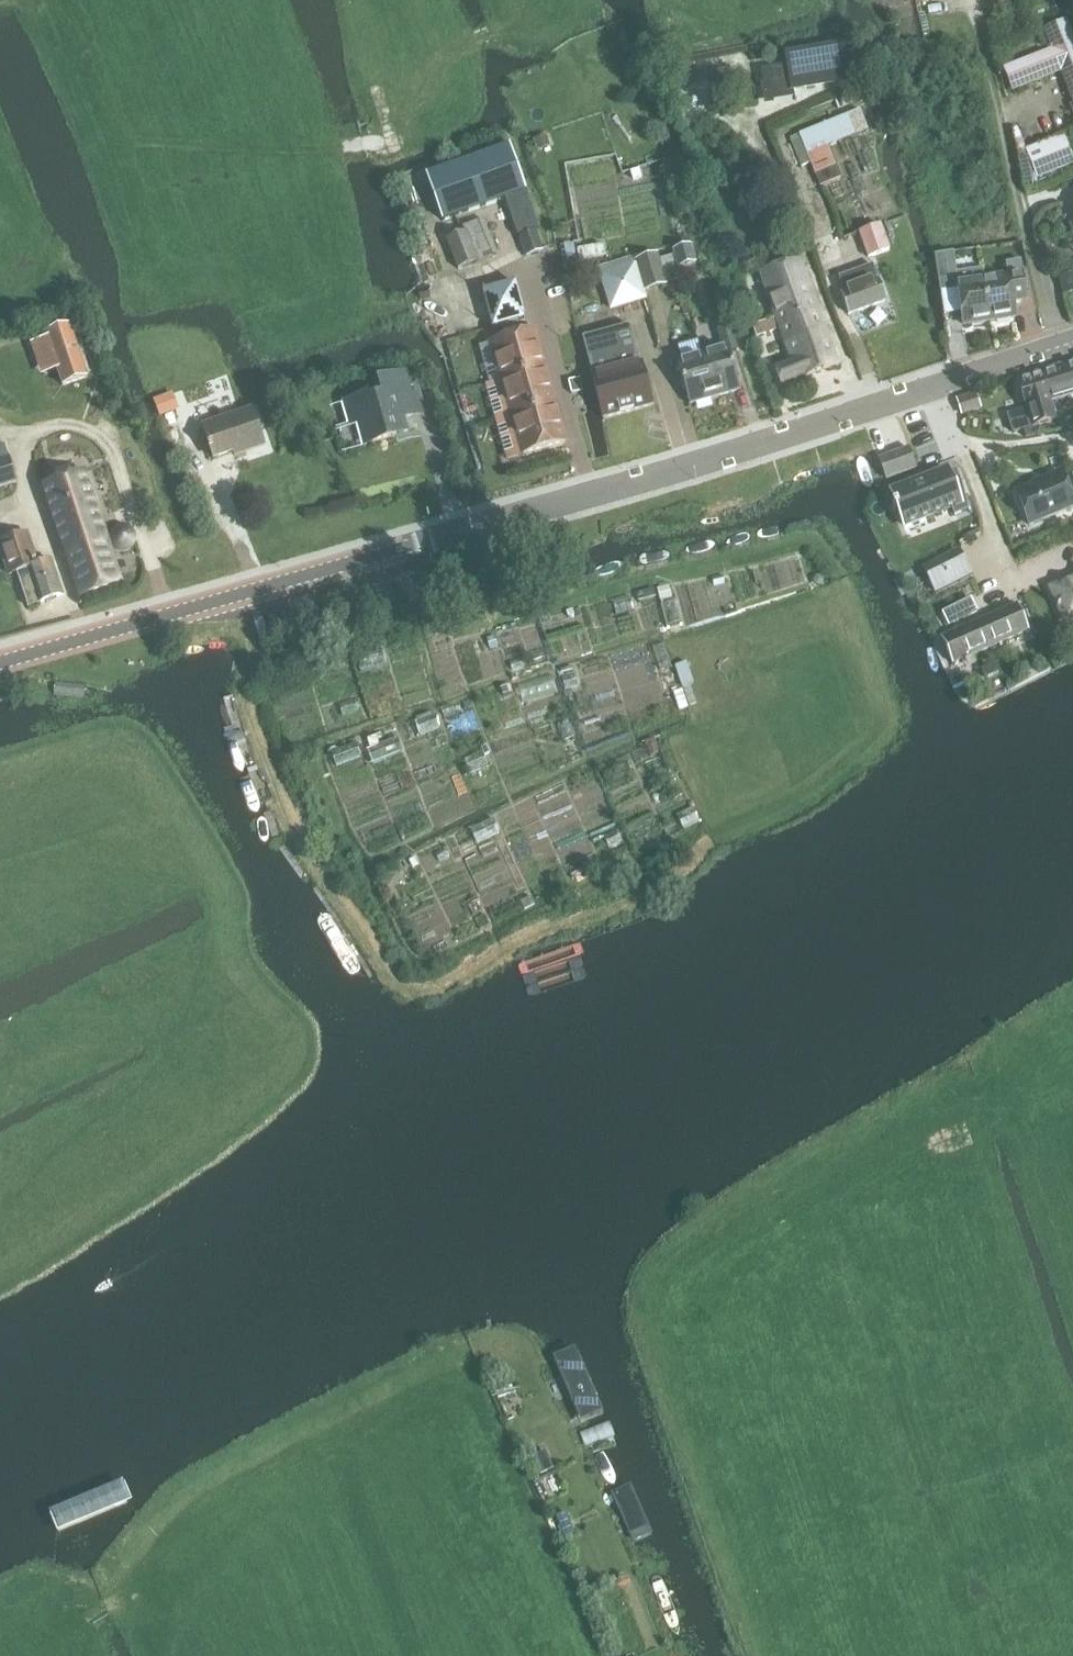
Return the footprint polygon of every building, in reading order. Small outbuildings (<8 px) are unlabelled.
[(1066,21),(1045,30),(1053,50),(1004,69),(1013,91),(1061,72),(1072,100),(1072,38),(1066,21)] [(625,37),(614,41),(618,52),(629,48),(625,37)] [(789,66),(761,71),(765,94),(772,93),(774,102),(774,104),(795,101),(797,101),(795,89),(843,81),(837,50),(836,50),(836,51),(790,59),(789,53),(787,53),(789,66)] [(801,138),(792,142),(802,166),(811,163),(820,186),(841,178),(828,146),(869,130),(861,110),(799,134),(801,138)] [(547,135),(534,140),(537,150),(539,149),(540,151),(551,147),(547,135)] [(1071,175),(1072,174),(1072,162),(1071,163),(1060,138),(1025,153),(1026,158),(1015,161),(1021,190),(1032,187),(1070,172),(1071,175)] [(510,146),(427,175),(443,221),(505,200),(518,236),(540,228),(527,191),(526,192),(510,146)] [(458,270),(498,254),(484,220),(463,228),(465,232),(446,240),(458,270)] [(882,225),(859,233),(868,258),(891,250),(882,225)] [(537,231),(519,237),(527,258),(544,252),(537,231)] [(1043,265),(1055,262),(1051,244),(1039,247),(1043,265)] [(678,268),(697,263),(692,245),(673,250),(678,268)] [(990,320),(984,279),(982,269),(956,273),(953,253),(934,256),(940,293),(957,290),(963,325),(968,324),(972,326),(982,324),(985,321),(990,320)] [(636,265),(635,265),(644,293),(645,292),(668,285),(667,283),(680,279),(673,256),(661,260),(659,254),(635,261),(636,265)] [(610,311),(648,300),(645,292),(644,293),(635,265),(636,265),(633,257),(599,267),(601,275),(599,276),(610,311)] [(781,387),(839,367),(801,260),(760,274),(776,319),(753,327),(757,337),(780,329),(792,361),(774,368),(781,387)] [(1009,275),(984,279),(990,320),(994,320),(997,322),(1008,320),(1010,317),(1016,316),(1014,304),(1029,302),(1027,292),(1024,272),(1021,261),(1007,263),(1009,275)] [(849,315),(887,302),(874,265),(840,277),(845,291),(841,293),(849,315)] [(1058,276),(1063,295),(1072,293),(1072,273),(1058,276)] [(518,283),(482,294),(492,329),(528,318),(518,283)] [(723,349),(703,355),(715,398),(741,391),(730,354),(738,351),(728,315),(715,319),(723,349)] [(506,339),(493,343),(503,380),(544,368),(534,331),(522,334),(518,322),(502,326),(506,339)] [(47,339),(32,344),(37,359),(42,377),(58,371),(62,385),(87,376),(70,325),(45,334),(47,339)] [(654,405),(641,361),(640,362),(630,325),(583,339),(593,375),(592,375),(604,419),(654,405)] [(690,405),(715,398),(703,355),(677,362),(690,405)] [(1072,395),(1072,362),(1043,371),(1052,401),(1072,395)] [(555,405),(544,368),(503,380),(514,417),(555,405)] [(404,418),(424,412),(412,371),(380,380),(384,395),(371,399),(370,395),(346,403),(352,425),(360,423),(366,444),(408,432),(404,418)] [(1026,410),(1008,416),(1013,433),(1024,430),(1026,438),(1035,436),(1032,428),(1058,420),(1052,401),(1043,371),(1017,378),(1026,410)] [(569,381),(573,394),(583,391),(580,378),(569,381)] [(173,393),(154,400),(160,417),(180,409),(173,393)] [(976,393),(957,399),(962,415),(981,409),(981,408),(976,393)] [(514,417),(524,454),(565,442),(555,405),(514,417)] [(245,452),(265,446),(253,410),(204,427),(214,459),(244,449),(245,452)] [(18,481),(5,445),(0,447),(0,487),(18,481)] [(886,481),(917,468),(909,448),(878,460),(886,481)] [(949,467),(889,491),(904,530),(952,511),(955,516),(969,511),(962,480),(961,481),(955,483),(950,472),(949,467)] [(81,599),(123,584),(85,472),(43,486),(81,599)] [(1062,472),(1016,492),(1030,524),(1072,506),(1072,498),(1062,472)] [(133,545),(135,539),(133,534),(129,529),(123,528),(117,529),(113,534),(112,539),(113,545),(118,549),(123,551),(129,549),(133,545)] [(63,595),(52,560),(37,565),(27,534),(0,543),(0,545),(10,575),(17,573),(28,607),(46,601),(47,603),(57,599),(56,597),(63,595)] [(959,551),(924,569),(936,592),(971,575),(959,551)] [(1053,589),(1059,603),(1057,605),(1058,608),(1060,607),(1067,621),(1072,619),(1072,580),(1053,589)] [(963,603),(943,614),(949,626),(969,616),(963,603)] [(1017,604),(979,621),(991,647),(1029,631),(1017,604)] [(979,621),(941,637),(953,664),(991,647),(979,621)] [(56,683),(54,693),(85,696),(86,686),(56,683)] [(554,1365),(575,1413),(595,1405),(574,1356),(554,1365)] [(548,1458),(536,1464),(541,1474),(553,1468),(548,1458)] [(566,1511),(556,1515),(563,1530),(572,1526),(566,1511)] [(631,1537),(654,1594),(675,1586),(651,1529),(631,1537)] [(703,1644),(680,1652),(681,1655),(707,1655),(703,1644)]
